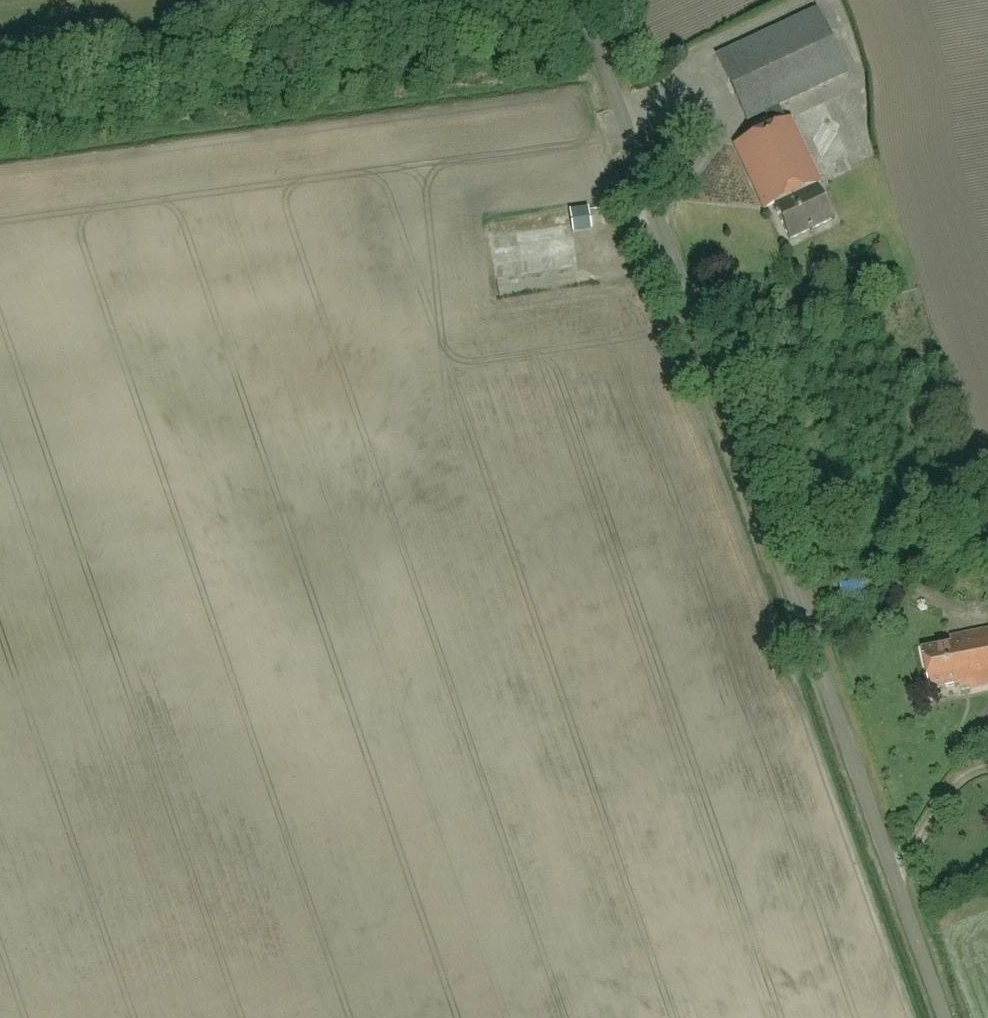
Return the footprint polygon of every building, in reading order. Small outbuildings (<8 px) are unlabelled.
[(778,106),(846,74),(816,9),(716,56),(747,121),(764,113),(771,127),(733,145),(764,210),(773,206),(790,240),(831,220),(815,186),(821,183),(790,118),(785,120),(778,106)] [(805,114),(825,162),(851,151),(832,103),(805,114)] [(590,229),(590,224),(588,211),(587,208),(570,211),(569,211),(572,232),(575,231),(590,229)] [(962,684),(963,690),(987,685),(987,629),(952,637),(953,643),(924,649),(932,689),(962,684)]
